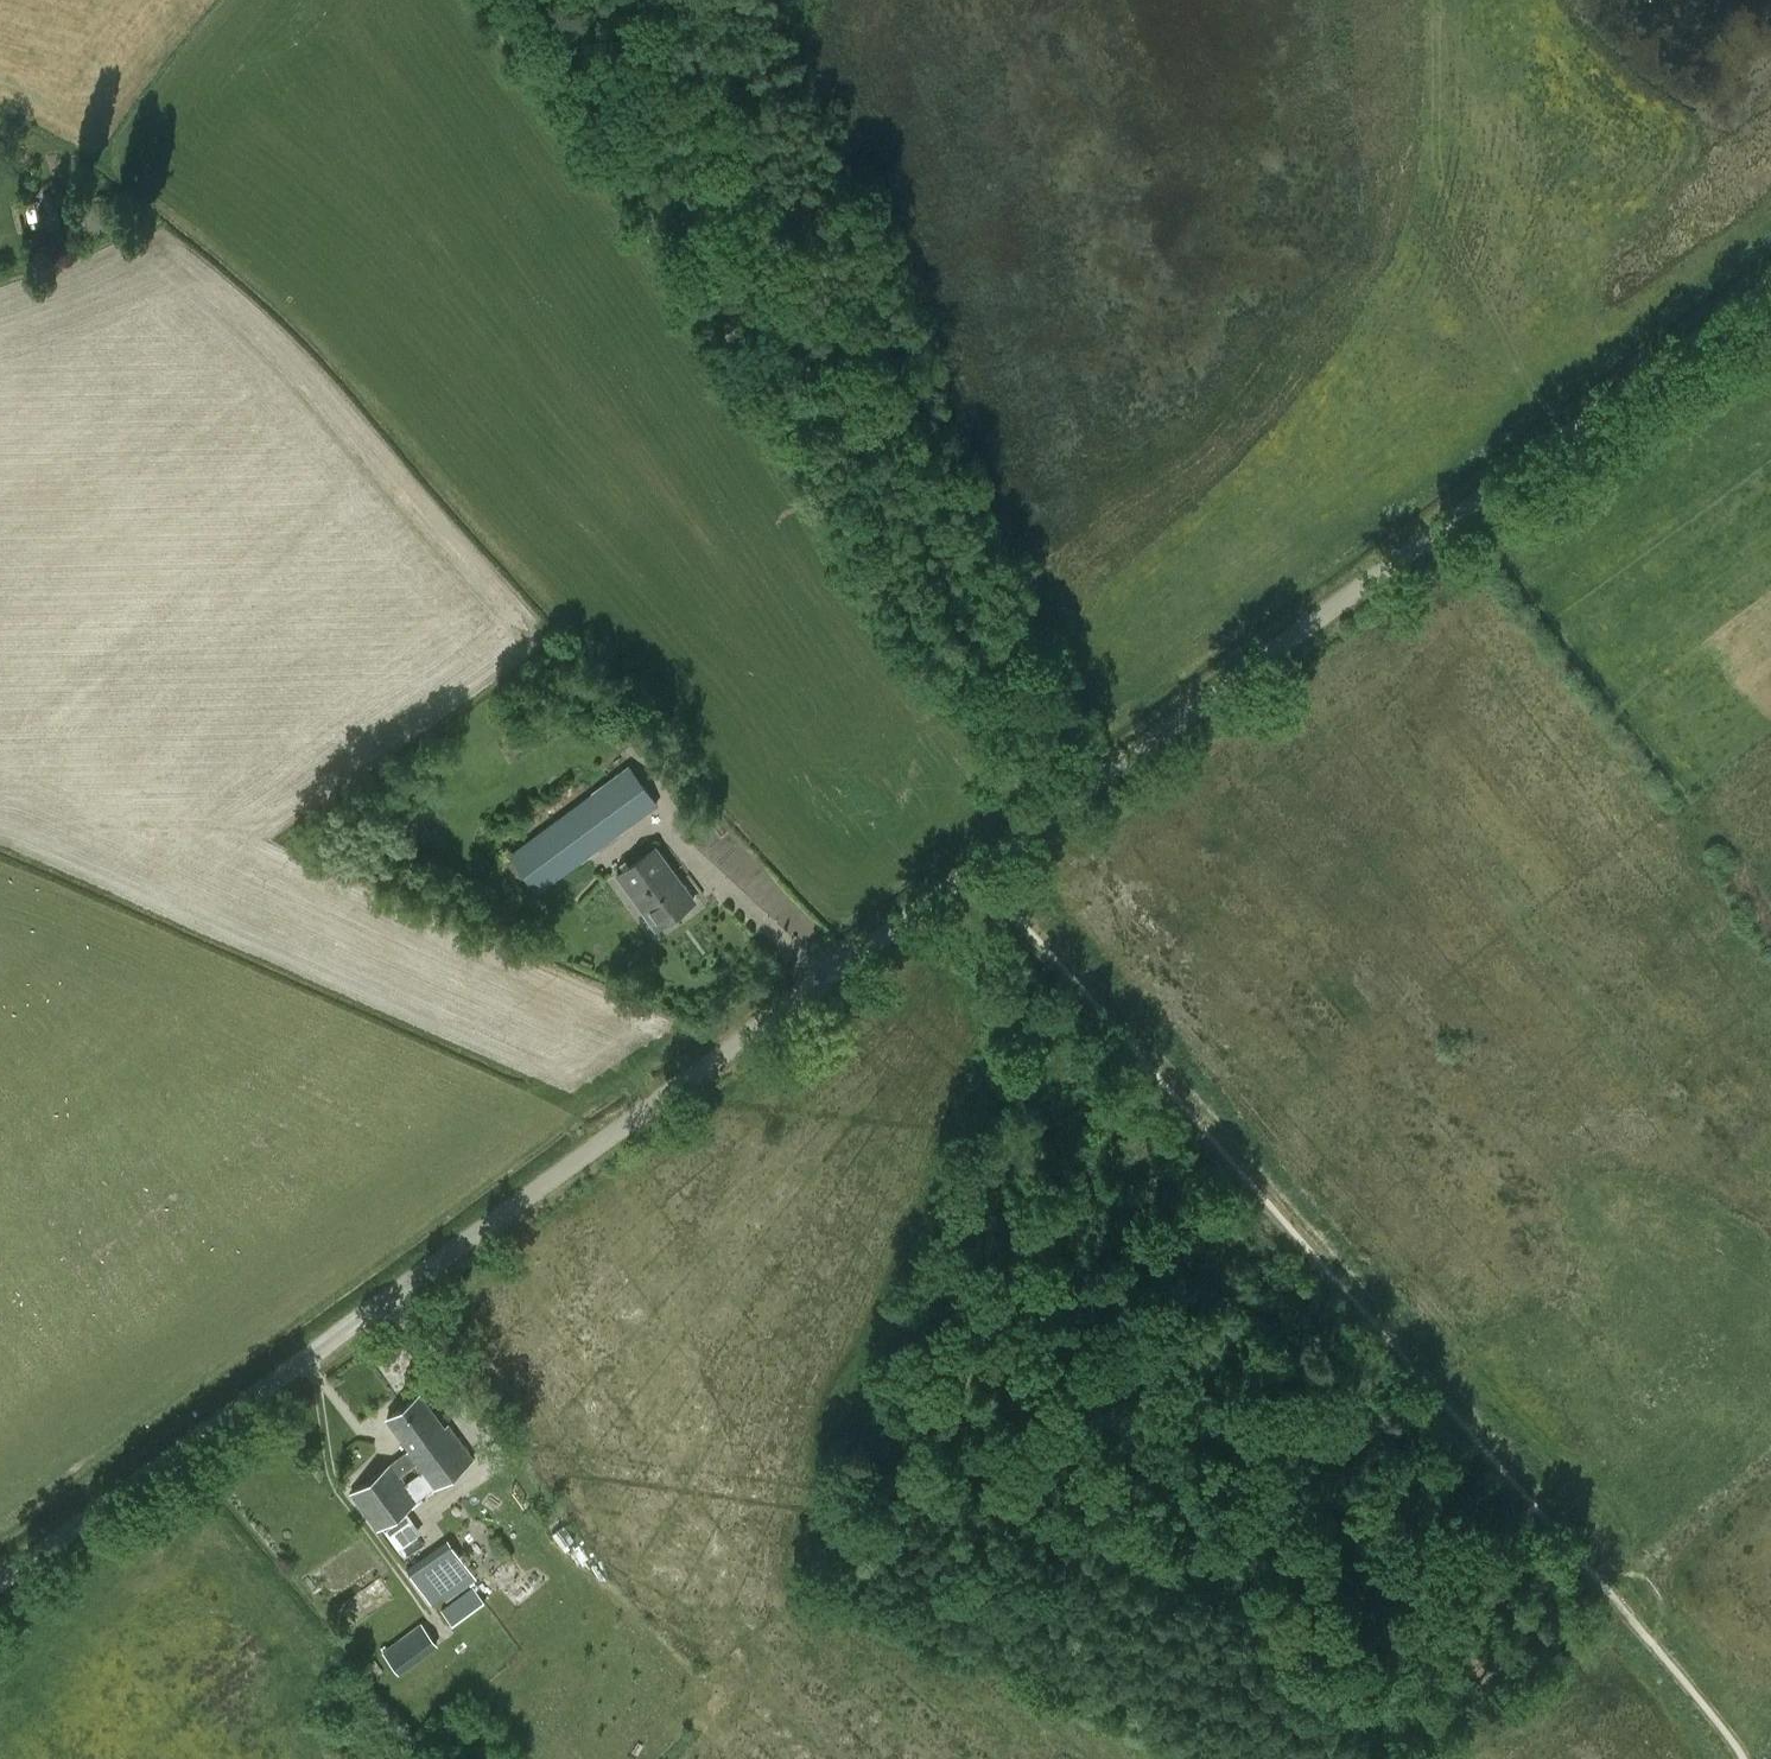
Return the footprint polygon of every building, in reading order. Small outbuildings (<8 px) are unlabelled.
[(47,220),(45,203),(31,204),(33,220),(47,220)] [(619,752),(598,766),(608,781),(509,854),(538,893),(659,805),(619,752)] [(619,875),(658,927),(694,901),(655,849),(619,875)] [(444,1428),(420,1395),(388,1418),(411,1449),(407,1452),(349,1492),(376,1529),(419,1499),(402,1474),(415,1464),(433,1488),(473,1459),(448,1425),(444,1428)] [(403,1548),(427,1536),(417,1516),(393,1527),(403,1548)] [(475,1572),(449,1537),(406,1568),(432,1603),(475,1572)] [(538,1592),(512,1557),(442,1609),(453,1624),(506,1585),(527,1601),(538,1592)] [(400,1638),(383,1651),(399,1673),(440,1645),(413,1609),(391,1626),(400,1638)]
